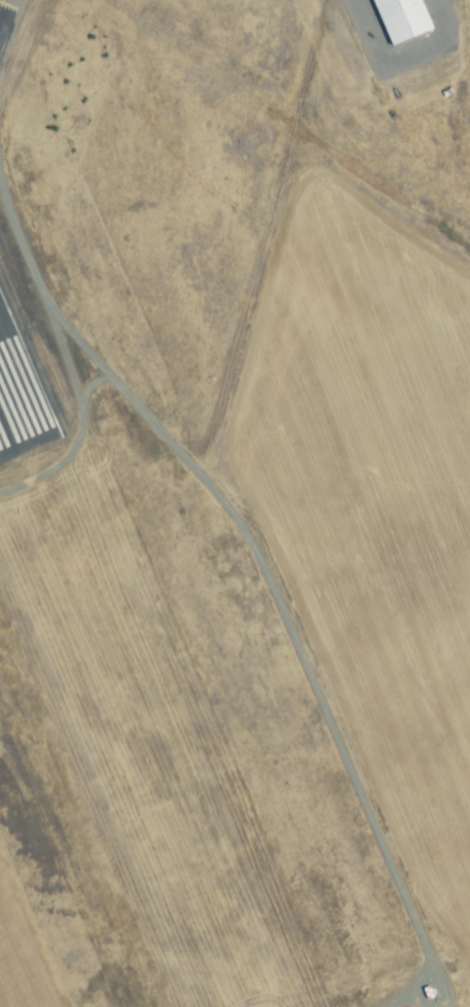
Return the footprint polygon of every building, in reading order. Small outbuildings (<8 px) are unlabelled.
[(390,45),(371,0),(417,0),(429,28),(390,45)]
